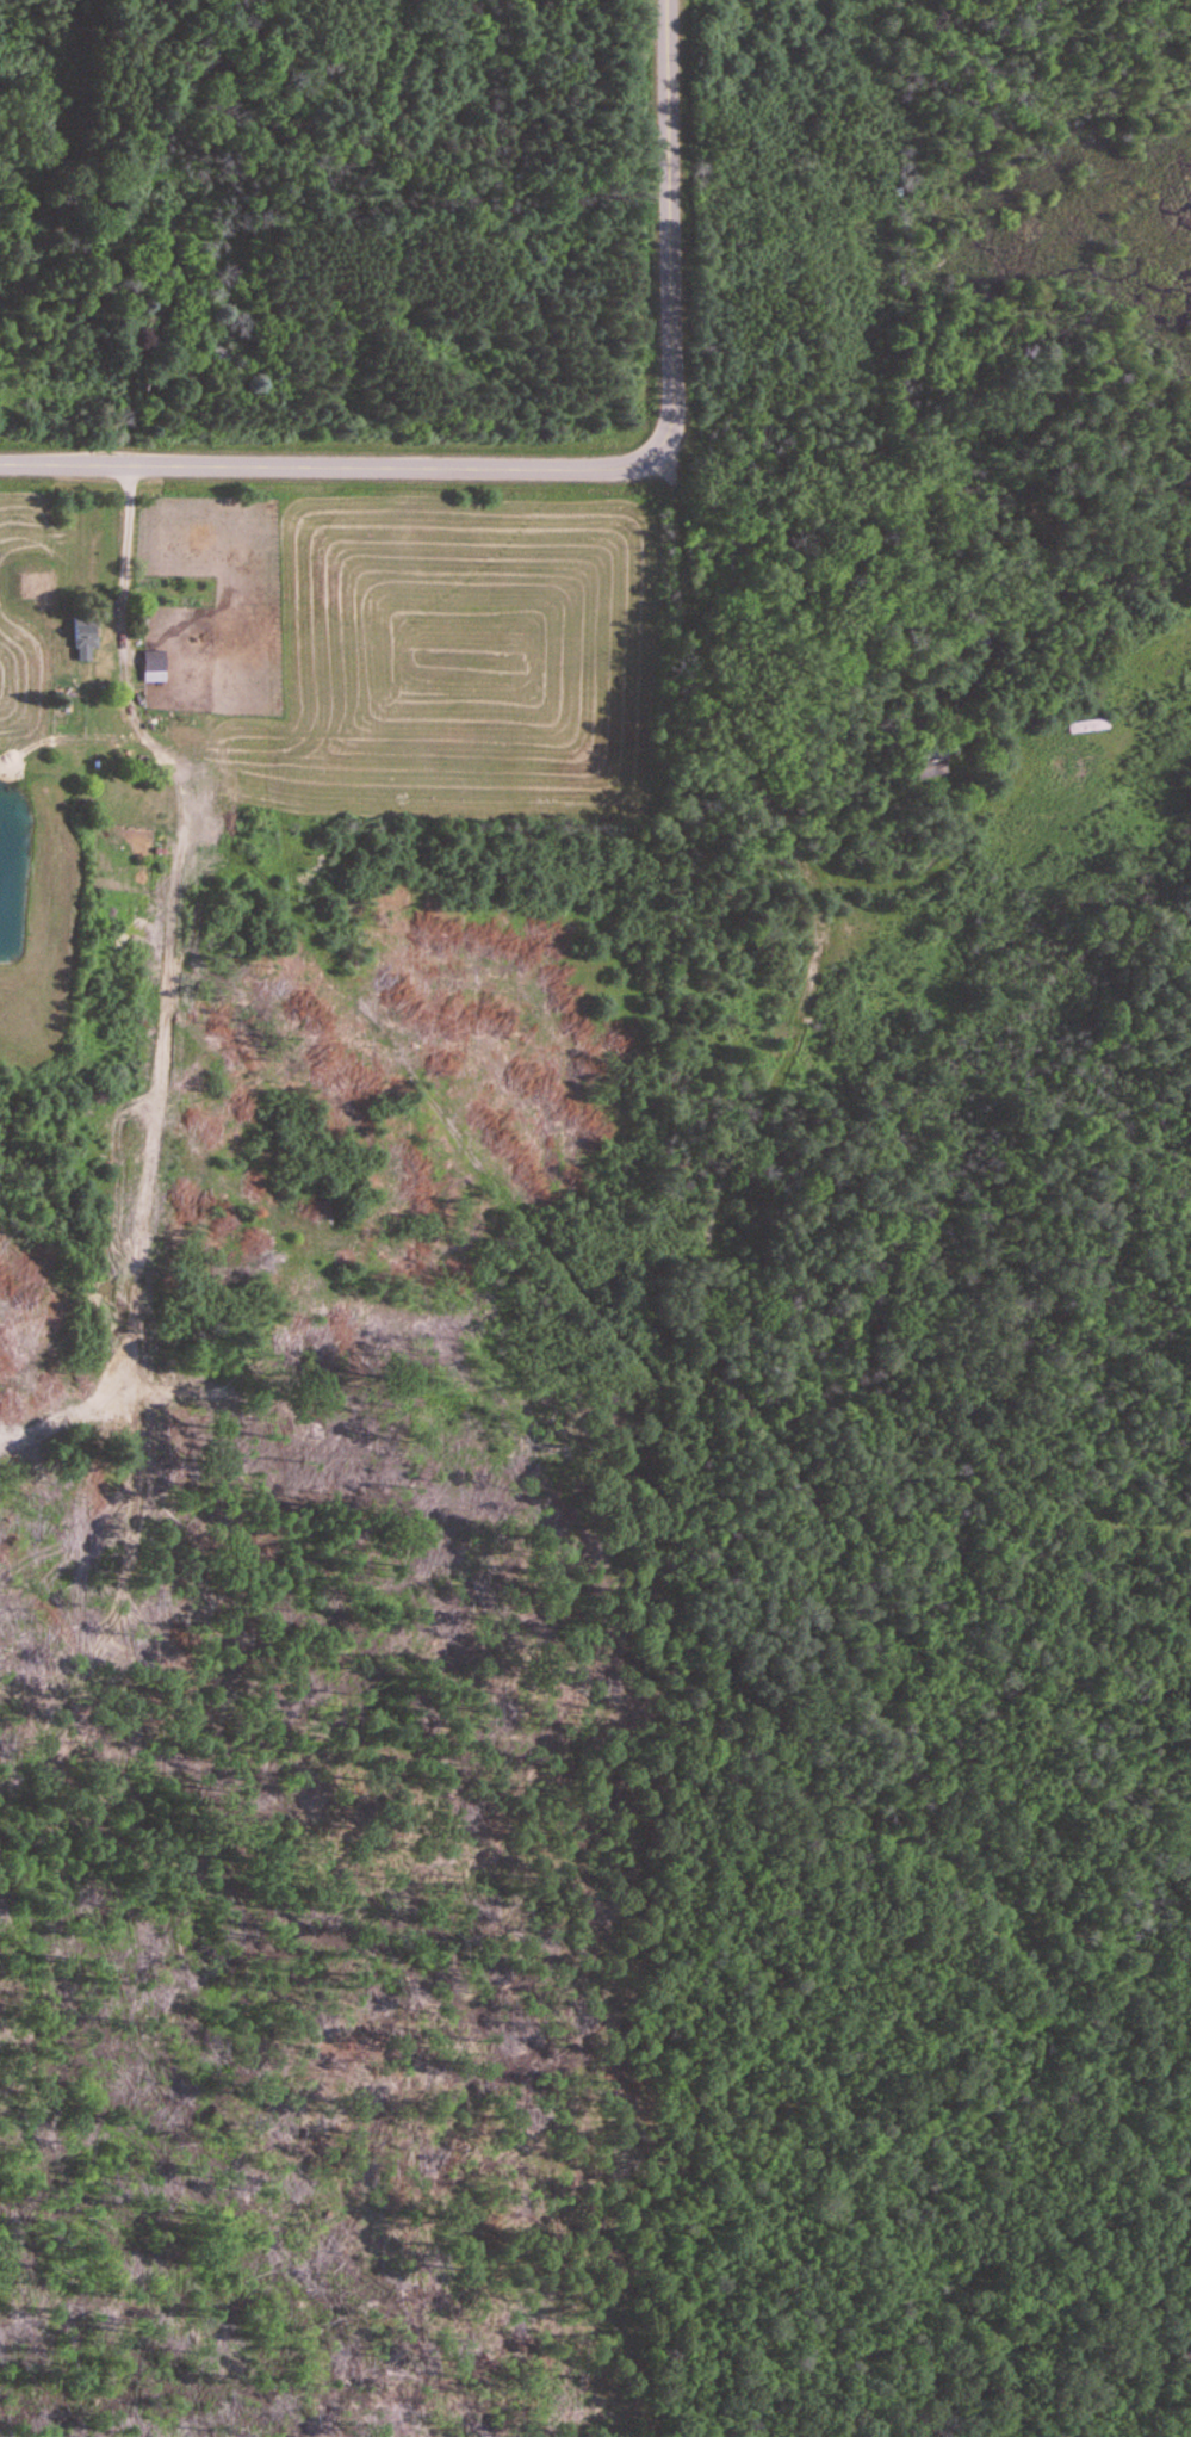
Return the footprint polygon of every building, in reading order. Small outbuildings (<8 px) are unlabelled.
[(89,650),(95,650),(95,617),(74,617),(74,662),(89,662),(89,650)] [(142,652),(142,683),(164,683),(164,652),(142,652)] [(947,776),(946,754),(957,753),(956,742),(914,744),(915,778),(947,776)]
